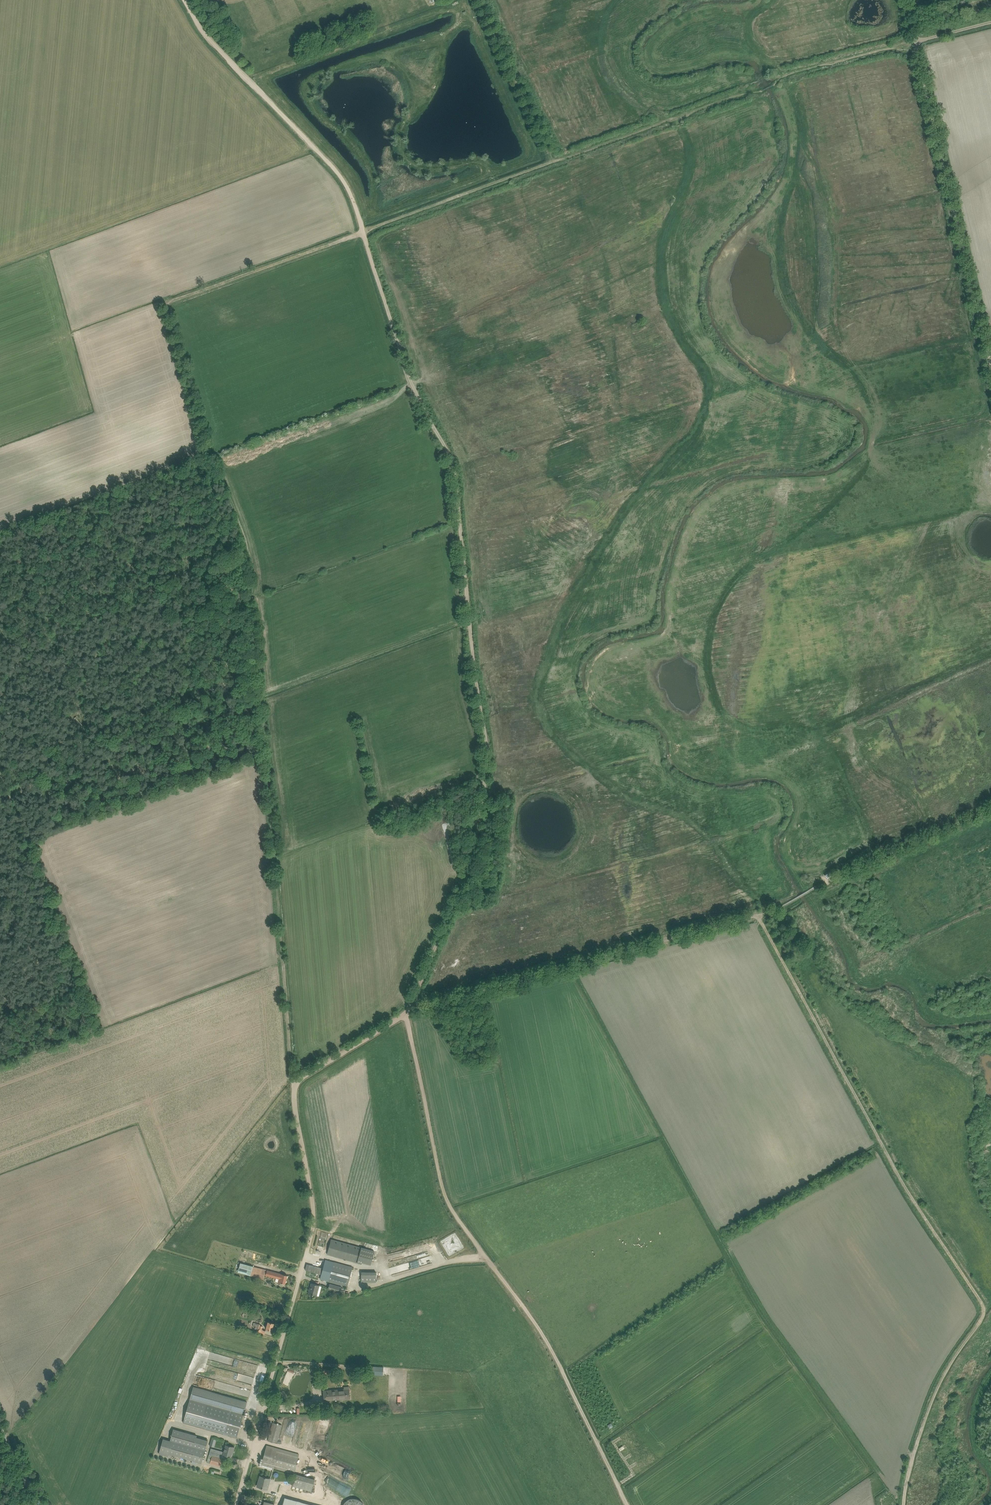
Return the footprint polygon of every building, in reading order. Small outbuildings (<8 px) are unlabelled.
[(327,1254),(332,1255),(344,1259),(344,1260),(346,1260),(346,1259),(362,1264),(363,1259),(372,1261),(374,1251),(331,1239),(327,1254)] [(427,1243),(406,1249),(407,1255),(422,1251),(422,1253),(429,1251),(427,1243)] [(421,1258),(424,1265),(432,1262),(429,1255),(421,1258)] [(320,1279),(325,1280),(347,1286),(353,1267),(325,1260),(320,1279)] [(308,1263),(306,1269),(308,1270),(321,1273),(323,1268),(309,1264),(308,1263)] [(242,1264),(239,1272),(251,1276),(264,1279),(264,1276),(265,1275),(252,1272),(254,1267),(242,1264)] [(267,1270),(266,1276),(275,1278),(279,1279),(278,1282),(280,1283),(285,1284),(287,1275),(280,1274),(276,1273),(267,1270)] [(360,1271),(360,1282),(375,1282),(375,1275),(377,1275),(377,1271),(360,1271)] [(308,1294),(313,1295),(317,1296),(317,1295),(316,1295),(318,1287),(319,1288),(320,1285),(311,1283),(308,1294)] [(328,1289),(333,1291),(340,1293),(342,1287),(330,1284),(328,1289)] [(210,1352),(205,1372),(231,1378),(233,1377),(239,1379),(237,1376),(237,1375),(238,1372),(235,1372),(237,1367),(225,1364),(221,1361),(223,1360),(224,1361),(225,1361),(227,1364),(229,1362),(231,1362),(231,1363),(235,1364),(236,1361),(237,1362),(238,1359),(210,1352)] [(370,1366),(370,1374),(382,1375),(383,1367),(370,1366)] [(329,1390),(324,1391),(325,1400),(330,1400),(347,1398),(350,1398),(350,1395),(349,1386),(344,1386),(344,1389),(329,1390)] [(247,1402),(193,1387),(183,1422),(237,1438),(247,1402)] [(273,1422),(268,1441),(273,1442),(277,1443),(282,1425),(273,1422)] [(163,1438),(159,1454),(168,1456),(169,1454),(202,1463),(205,1451),(208,1440),(196,1437),(197,1435),(173,1429),(170,1440),(163,1438)] [(207,1462),(217,1465),(221,1466),(224,1459),(222,1458),(224,1455),(231,1457),(232,1451),(233,1451),(234,1447),(226,1445),(224,1452),(211,1448),(207,1462)] [(261,1464),(266,1466),(294,1473),(299,1454),(267,1445),(261,1464)] [(332,1464),(329,1470),(358,1485),(361,1479),(332,1464)] [(295,1473),(292,1486),(311,1491),(315,1479),(295,1473)] [(257,1486),(262,1488),(267,1489),(269,1483),(268,1482),(269,1478),(262,1476),(260,1483),(258,1483),(257,1486)]
